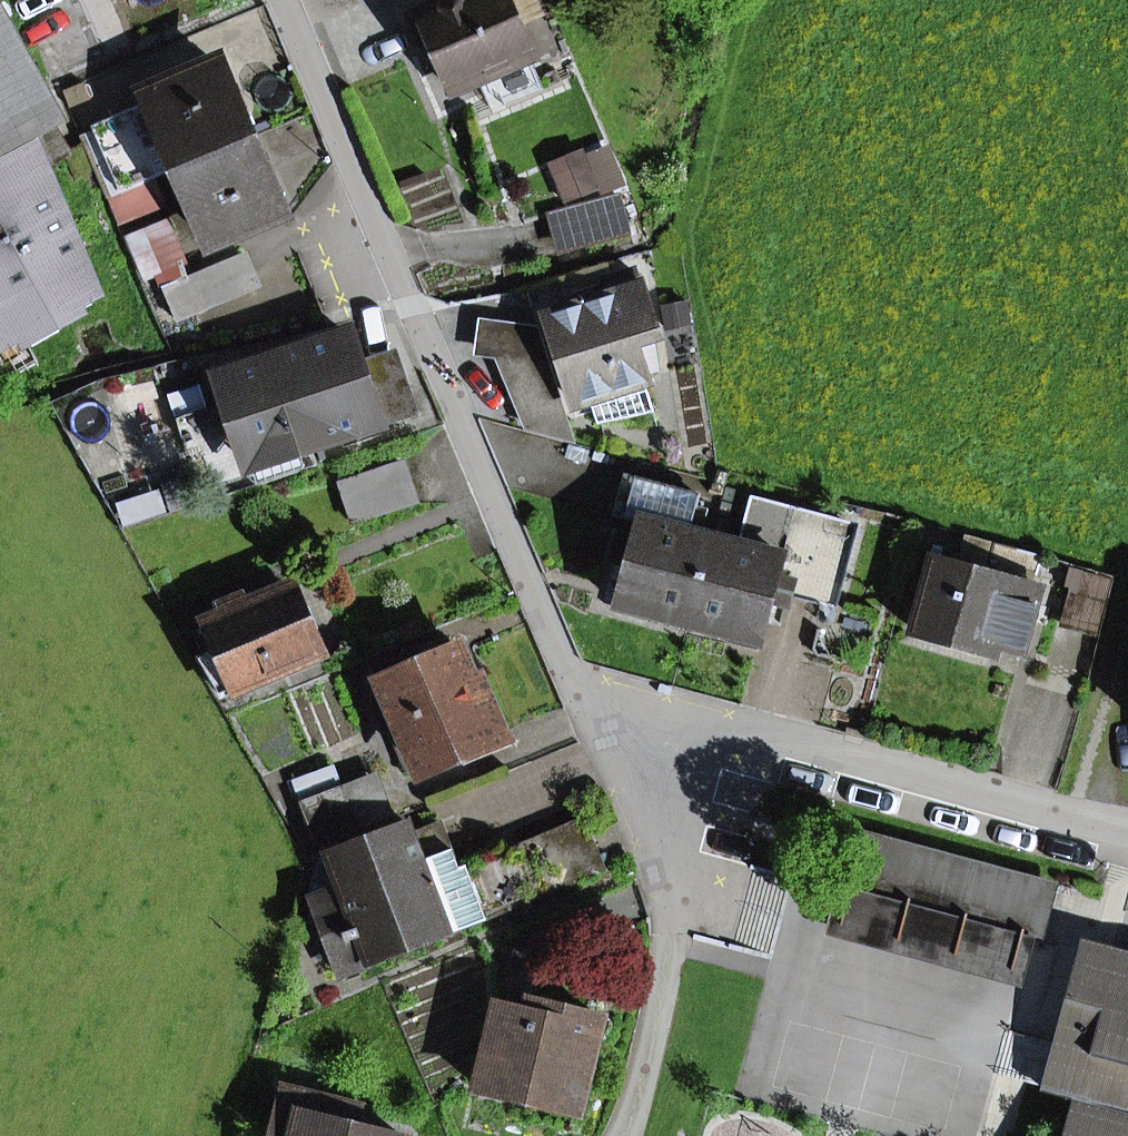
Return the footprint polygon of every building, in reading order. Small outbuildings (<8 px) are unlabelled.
[(531,58),(535,56),(510,0),(440,0),(437,7),(420,14),(427,30),(434,44),(455,92),(481,80),(490,99),(502,94),(508,106),(545,89),(531,58)] [(53,127),(0,25),(0,155),(31,138),(53,127)] [(427,30),(416,35),(422,49),(434,44),(427,30)] [(153,106),(95,130),(122,192),(251,138),(220,65),(149,95),(153,106)] [(44,166),(67,154),(53,127),(31,138),(44,166)] [(95,288),(44,166),(31,138),(0,155),(0,346),(95,288)] [(211,242),(282,212),(251,138),(122,192),(106,199),(117,226),(192,195),(211,242)] [(555,212),(565,250),(628,233),(618,195),(555,212)] [(147,273),(174,262),(161,230),(134,240),(147,273)] [(163,287),(177,321),(257,288),(243,254),(163,287)] [(573,309),(610,297),(605,281),(600,267),(563,279),(573,309)] [(656,337),(635,272),(605,281),(610,297),(573,309),(548,317),(575,401),(590,397),(599,424),(654,412),(643,376),(633,344),(654,338),(656,337)] [(476,354),(548,363),(537,328),(481,321),(476,354)] [(294,435),(298,450),(378,424),(358,366),(348,335),(221,377),(245,451),(294,435)] [(643,376),(660,371),(654,338),(633,344),(643,376)] [(358,366),(378,424),(414,411),(395,354),(358,366)] [(245,451),(257,485),(305,469),(298,450),(294,435),(245,451)] [(339,483),(352,523),(414,503),(401,463),(339,483)] [(629,560),(617,605),(689,624),(713,536),(688,530),(698,495),(629,476),(619,514),(640,520),(634,540),(620,536),(615,557),(629,560)] [(752,497),(740,543),(713,536),(689,624),(760,643),(772,598),(786,602),(791,585),(828,594),(847,523),(752,497)] [(992,652),(995,641),(1022,649),(1039,590),(935,559),(914,629),(992,652)] [(1061,625),(1093,633),(1106,583),(1075,575),(1061,625)] [(205,660),(221,695),(315,655),(287,590),(250,607),(244,595),(220,605),(225,617),(209,623),(222,652),(205,660)] [(384,684),(422,770),(495,738),(457,651),(452,654),(446,640),(423,650),(429,664),(384,684)] [(373,775),(341,787),(334,768),(296,783),(319,843),(389,817),(373,775)] [(311,901),(340,974),(602,869),(583,820),(460,870),(450,873),(441,851),(421,859),(411,833),(407,823),(327,855),(341,889),(311,901)] [(450,873),(460,870),(440,821),(411,833),(421,859),(441,851),(450,873)] [(1034,942),(1043,944),(1059,883),(845,825),(828,887),(837,889),(826,932),(1022,985),(1034,942)] [(1085,947),(1052,1069),(1046,1090),(1077,1098),(1076,1103),(1067,1135),(1127,1135),(1127,958),(1085,947)] [(533,1103),(536,1090),(578,1100),(598,1018),(533,1002),(531,1014),(500,1007),(480,1090),(533,1103)] [(575,1113),(578,1100),(536,1090),(533,1103),(575,1113)] [(354,1126),(358,1111),(285,1092),(274,1135),(394,1135),(354,1126)]
